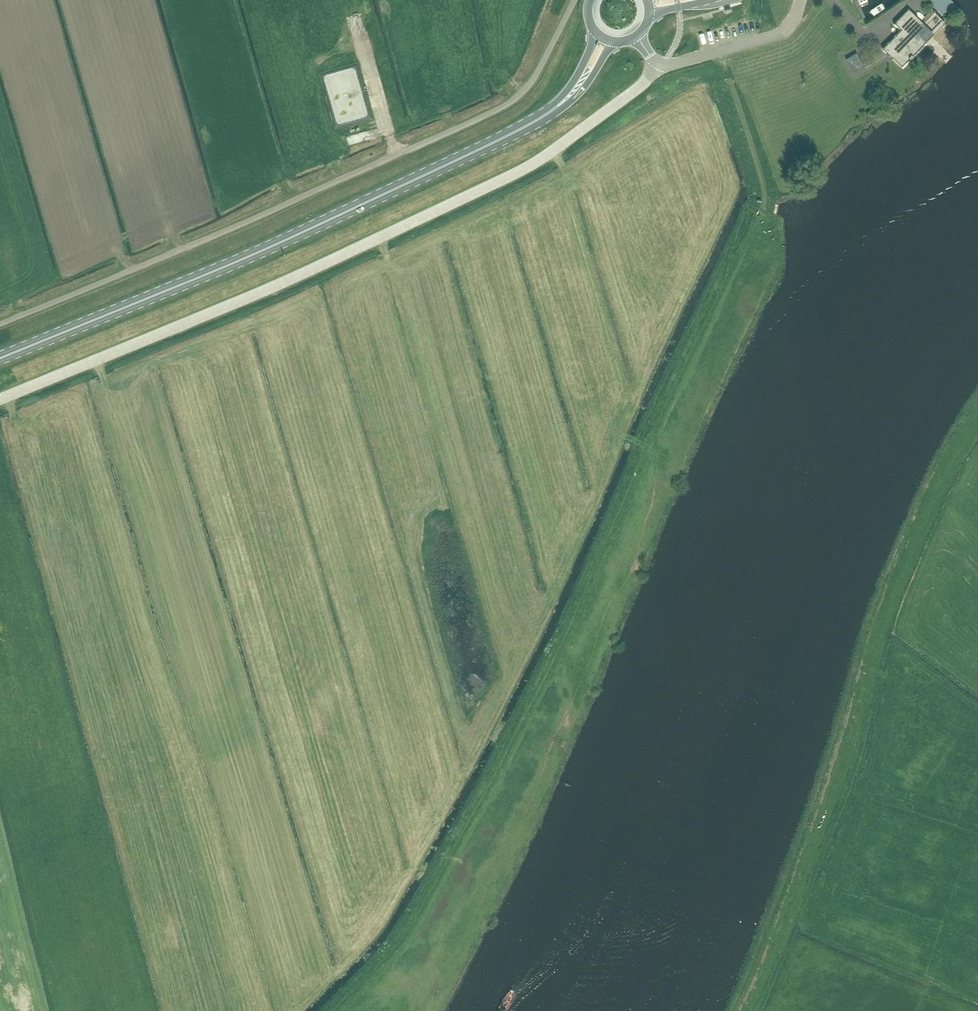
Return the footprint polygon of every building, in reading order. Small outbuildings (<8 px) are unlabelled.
[(924,44),(916,36),(925,27),(925,28),(925,27),(922,24),(908,10),(893,25),(894,25),(900,31),(882,49),(881,49),(892,60),(892,59),(901,68),(909,60),(912,58),(911,57),(924,44)] [(710,27),(691,30),(692,36),(711,33),(710,27)] [(883,68),(887,74),(895,69),(892,63),(883,68)]
